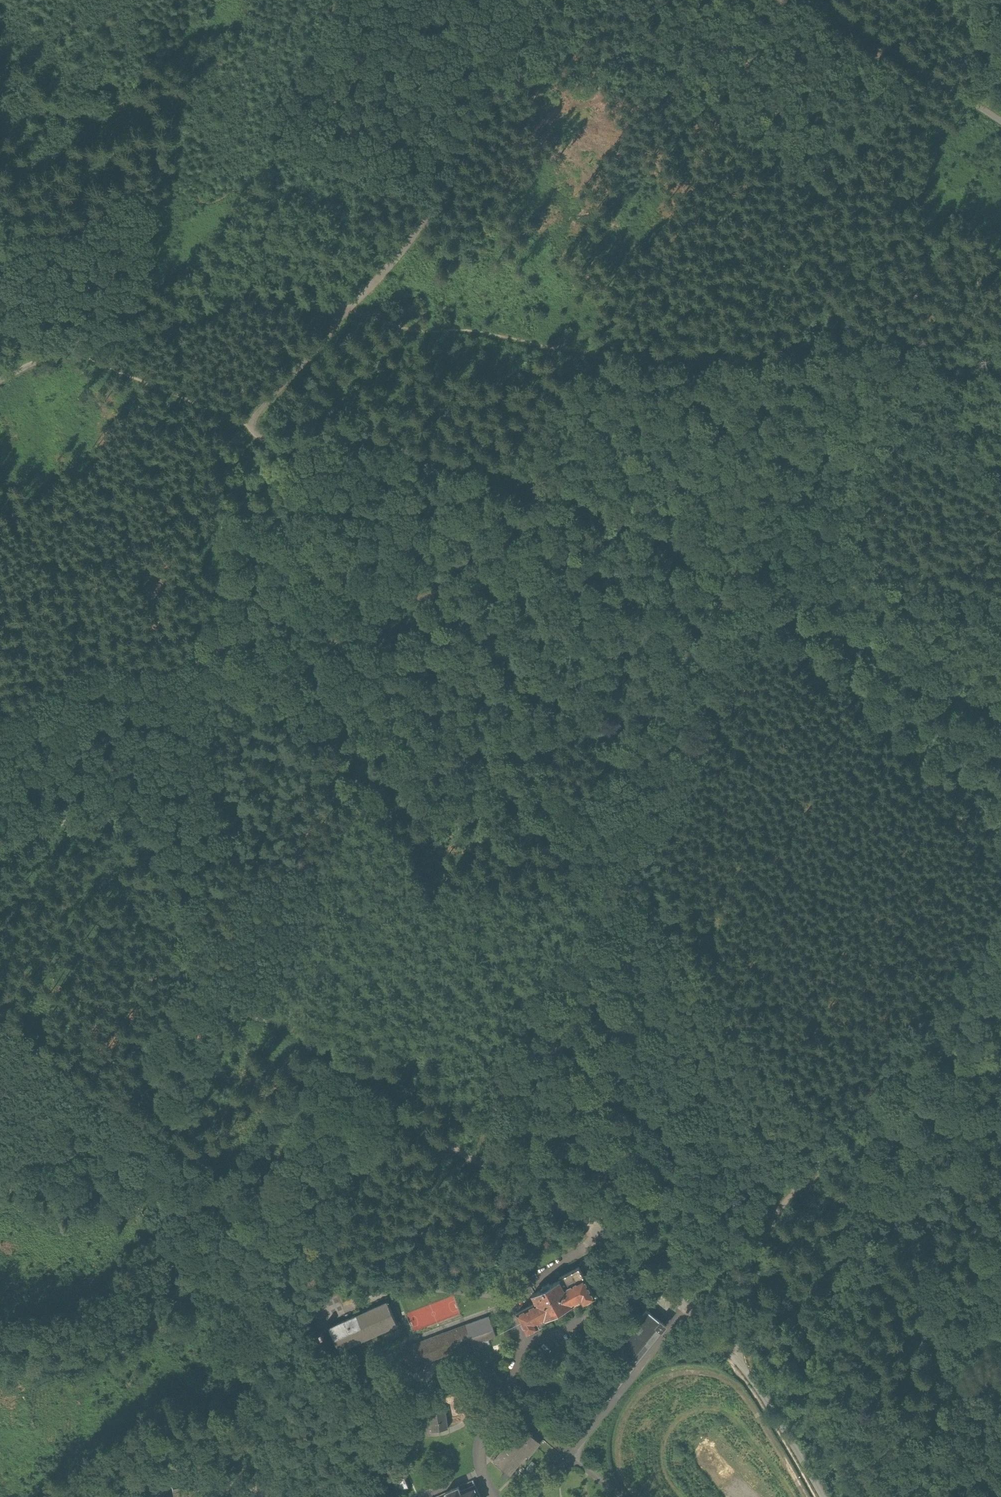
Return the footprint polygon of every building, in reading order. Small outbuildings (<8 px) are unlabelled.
[(578,1268),(560,1277),(566,1289),(584,1280),(578,1268)] [(584,1280),(566,1289),(560,1277),(532,1292),(537,1302),(517,1313),(527,1331),(548,1320),(549,1321),(594,1297),(584,1280)] [(387,1300),(329,1325),(338,1349),(398,1325),(387,1300)] [(661,1320),(648,1310),(617,1346),(638,1362),(662,1332),(667,1325),(661,1320)] [(496,1336),(489,1316),(402,1348),(411,1373),(432,1366),(430,1361),(496,1336)] [(446,1410),(429,1412),(432,1431),(449,1428),(446,1410)] [(541,1443),(520,1426),(493,1460),(511,1474),(526,1455),(529,1457),(541,1443)] [(251,1460),(245,1469),(253,1475),(260,1465),(252,1459),(251,1460)] [(238,1479),(231,1488),(239,1494),(245,1485),(238,1479)] [(473,1479),(431,1496),(481,1496),(473,1479)]
